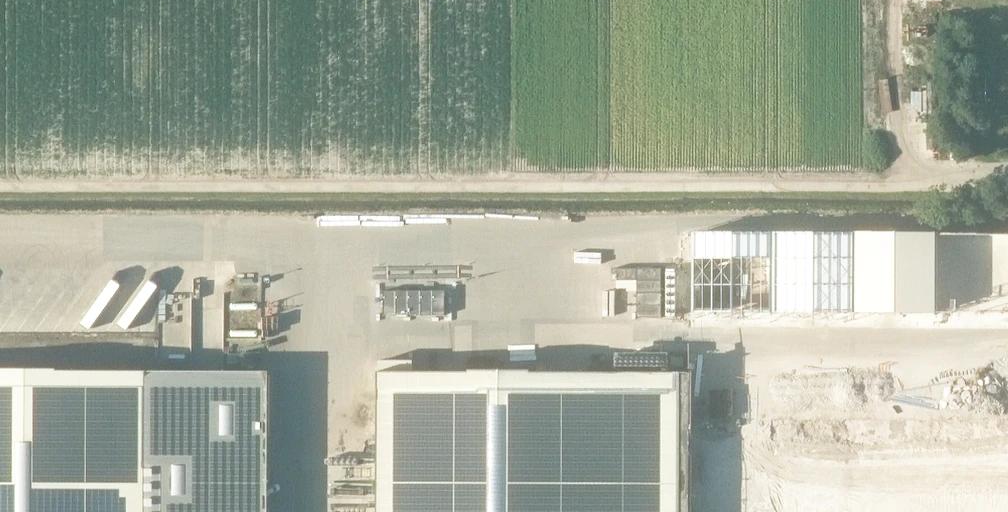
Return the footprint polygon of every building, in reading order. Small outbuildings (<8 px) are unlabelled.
[(375,377),(375,511),(1007,511),(1007,234),(851,235),(851,234),(687,234),(687,379),(536,380),(536,376),(375,377)] [(259,374),(0,373),(0,511),(260,511),(259,374)]
